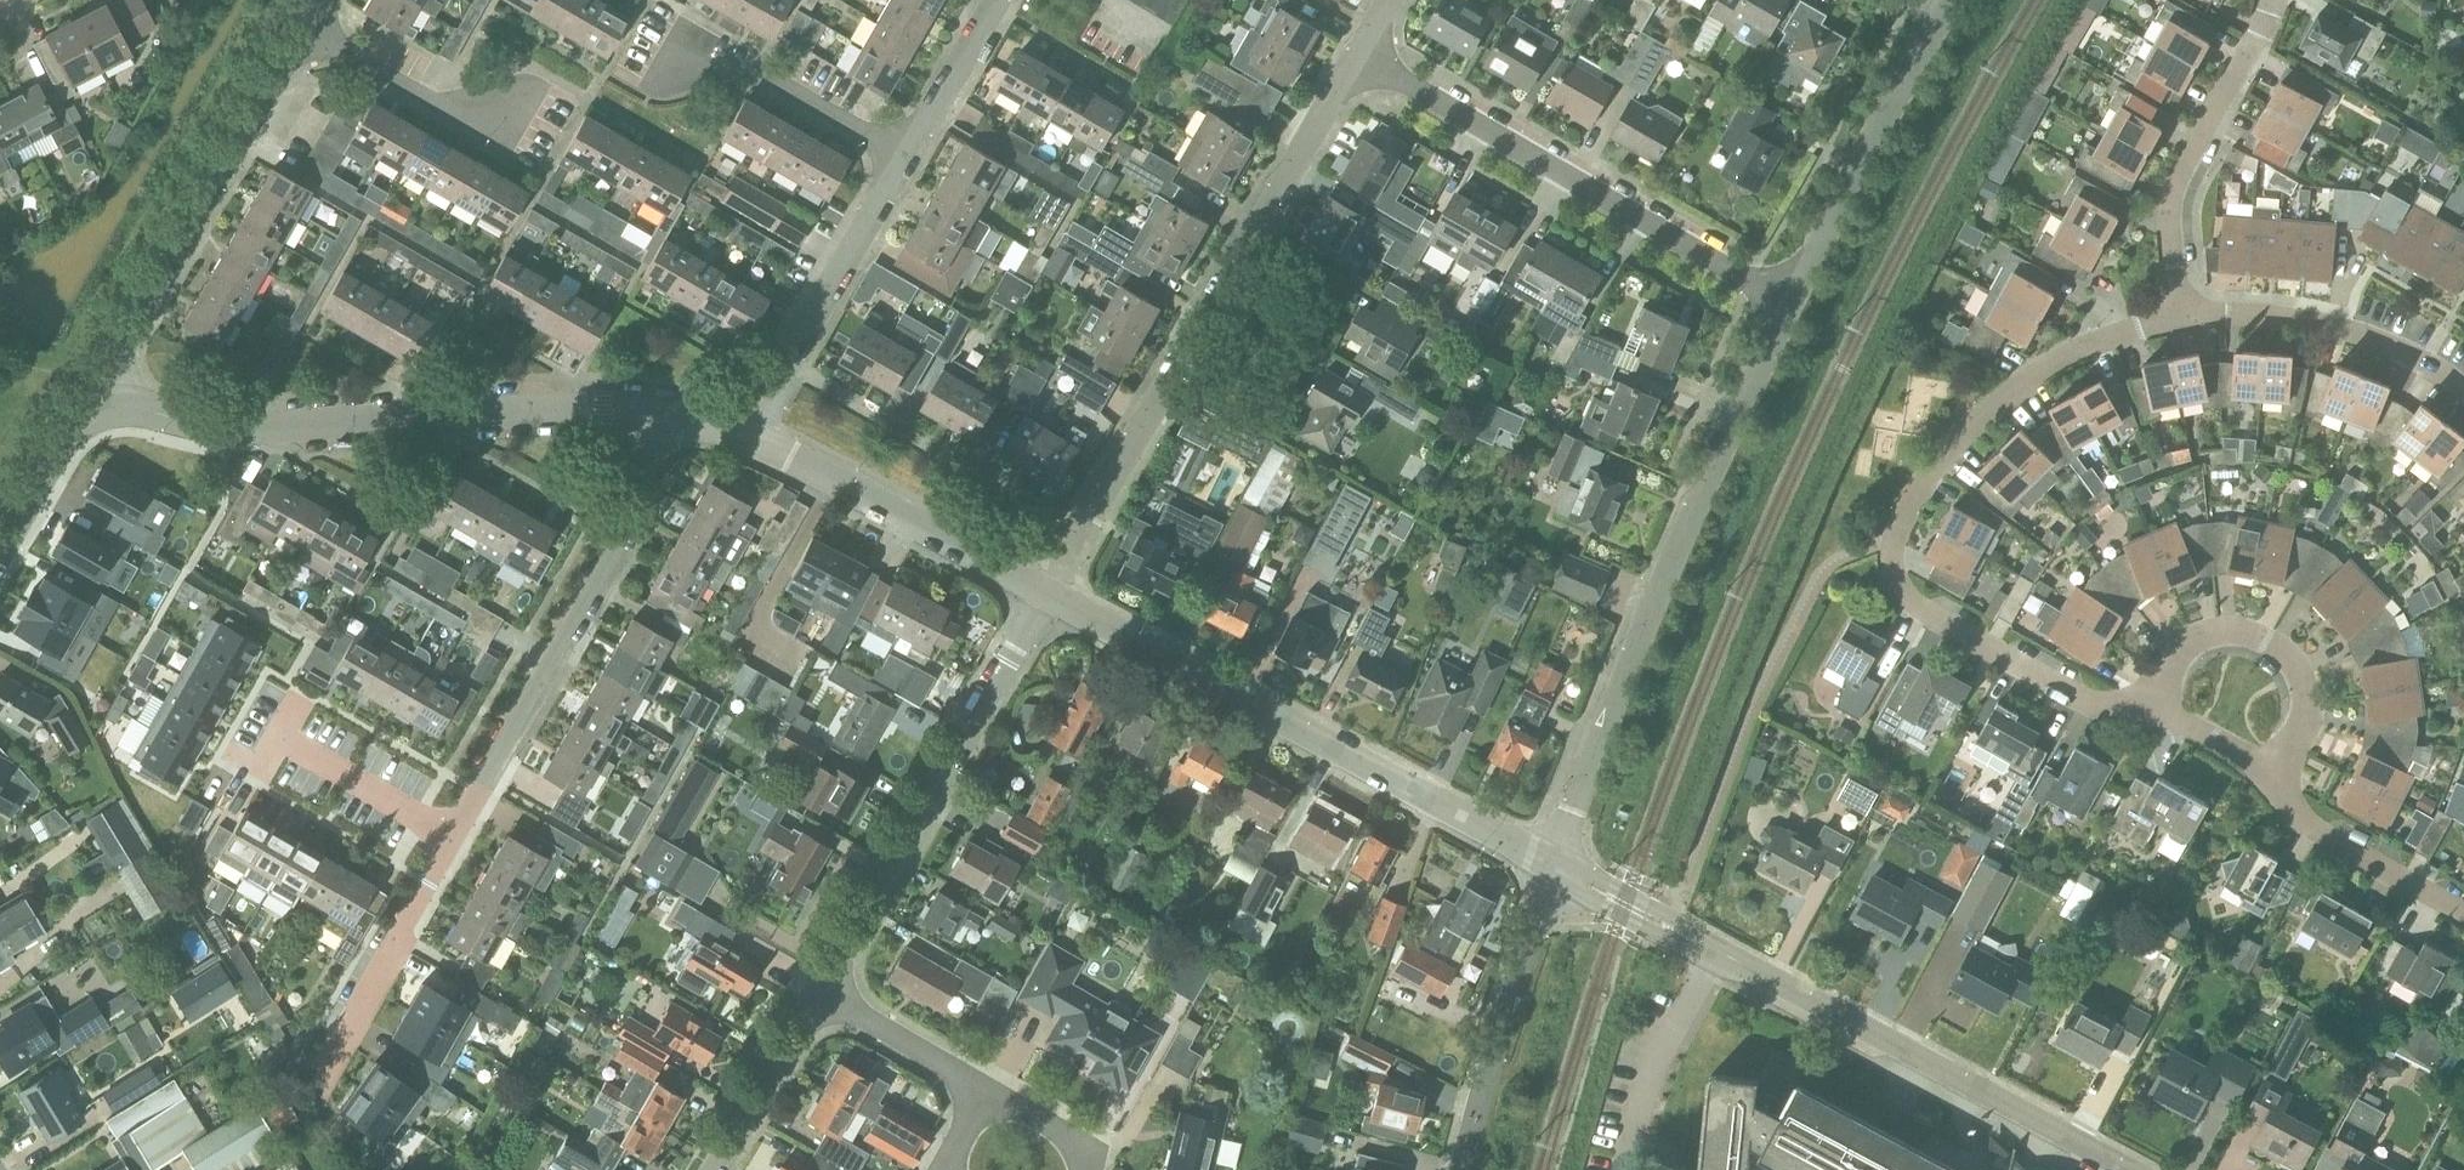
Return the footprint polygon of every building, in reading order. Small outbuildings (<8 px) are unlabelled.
[(101,69),(131,53),(127,45),(158,28),(143,0),(119,0),(107,6),(76,22),(101,69)] [(419,5),(410,0),(370,0),(365,9),(413,38),(419,27),(409,22),(419,5)] [(419,5),(434,14),(440,3),(435,0),(410,0),(419,5)] [(484,9),(488,3),(490,0),(474,0),(473,3),(484,9)] [(534,0),(510,0),(528,11),(534,0)] [(569,0),(534,0),(528,11),(554,26),(569,0)] [(602,1),(600,0),(569,0),(554,26),(579,41),(602,1)] [(717,8),(721,0),(702,0),(717,8)] [(717,8),(728,15),(727,17),(741,25),(742,23),(755,0),(721,0),(717,8)] [(742,23),(767,37),(772,28),(789,0),(755,0),(742,23)] [(818,0),(803,0),(798,9),(809,15),(818,0)] [(931,18),(901,0),(890,0),(877,21),(916,43),(931,18)] [(931,18),(941,0),(901,0),(931,18)] [(1156,0),(1138,0),(1137,3),(1150,10),(1156,0)] [(1174,0),(1156,0),(1150,10),(1163,18),(1174,0)] [(1163,18),(1176,26),(1190,0),(1174,0),(1163,18)] [(1492,18),(1460,0),(1444,0),(1426,31),(1470,57),(1492,18)] [(1556,32),(1570,41),(1592,6),(1582,0),(1575,0),(1556,32)] [(1622,20),(1641,31),(1659,0),(1634,0),(1622,20)] [(1708,16),(1748,41),(1750,37),(1765,45),(1771,34),(1770,33),(1789,0),(1718,0),(1708,16)] [(1820,86),(1832,64),(1839,67),(1844,58),(1838,55),(1847,38),(1823,24),(1828,15),(1802,0),(1783,32),(1786,33),(1777,49),(1780,51),(1767,73),(1789,86),(1791,82),(1801,88),(1807,78),(1820,86)] [(2196,66),(2210,41),(2205,38),(2213,24),(2168,0),(2167,0),(2156,20),(2167,26),(2157,44),(2196,66)] [(602,1),(579,41),(605,56),(628,17),(602,1)] [(470,35),(484,9),(473,3),(458,28),(470,35)] [(1227,54),(1255,12),(1243,4),(1214,46),(1227,54)] [(1265,12),(1256,28),(1268,34),(1307,57),(1322,32),(1283,9),(1282,9),(1274,5),(1269,13),(1265,12)] [(813,17),(809,15),(798,9),(783,35),(798,44),(813,17)] [(2305,55),(2323,64),(2326,58),(2345,68),(2353,53),(2370,62),(2387,32),(2356,15),(2348,30),(2319,14),(2302,45),(2309,48),(2305,55)] [(813,17),(798,44),(811,52),(827,25),(813,17)] [(902,69),(916,43),(877,21),(863,46),(902,69)] [(73,84),(101,69),(76,22),(48,36),(48,37),(34,44),(54,84),(56,83),(64,99),(77,92),(73,84)] [(1555,50),(1508,23),(1484,65),(1530,92),(1555,50)] [(2463,41),(2463,40),(2459,35),(2453,30),(2446,27),(2437,26),(2434,58),(2435,58),(2436,59),(2462,41),(2462,42),(2463,41)] [(470,35),(458,28),(456,27),(440,54),(454,62),(470,35)] [(1291,84),(1307,57),(1268,34),(1256,28),(1255,27),(1240,54),(1291,84)] [(1616,86),(1614,84),(1617,78),(1630,86),(1648,55),(1657,39),(1642,30),(1622,66),(1613,61),(1603,78),(1571,59),(1569,61),(1563,58),(1553,75),(1559,79),(1546,102),(1592,128),(1616,86)] [(1687,56),(1692,48),(1671,36),(1666,44),(1687,56)] [(2183,91),(2196,66),(2157,44),(2146,63),(2136,57),(2125,78),(2170,102),(2177,88),(2183,91)] [(2069,52),(2057,45),(2056,48),(2047,63),(2059,70),(2069,52)] [(863,46),(848,73),(887,95),(893,84),(894,85),(903,70),(902,69),(863,46)] [(1692,48),(1687,56),(1696,62),(1701,54),(1692,48)] [(1025,104),(1048,65),(1022,50),(999,89),(1025,104)] [(1199,68),(1253,100),(1261,85),(1207,54),(1199,68)] [(1645,95),(1663,64),(1648,55),(1630,86),(1645,95)] [(1051,119),(1073,80),(1048,65),(1025,104),(1019,115),(1032,123),(1038,112),(1051,119)] [(1199,68),(1192,81),(1228,102),(1219,118),(1209,112),(1194,139),(1205,145),(1243,167),(1259,141),(1236,128),(1253,100),(1199,68)] [(2269,106),(2308,128),(2318,109),(2329,115),(2340,95),(2295,70),(2287,84),(2282,81),(2269,106)] [(1074,81),(1073,80),(1051,119),(1077,134),(1099,95),(1089,89),(1090,87),(1075,79),(1074,81)] [(10,100),(32,141),(51,131),(64,155),(86,144),(58,91),(45,97),(39,85),(10,100)] [(2109,131),(2149,152),(2163,128),(2157,125),(2165,111),(2120,86),(2109,106),(2119,112),(2109,131)] [(337,107),(361,121),(370,107),(345,93),(337,107)] [(1099,95),(1077,134),(1071,146),(1084,153),(1090,142),(1103,150),(1126,111),(1099,95)] [(1762,138),(1776,113),(1745,96),(1717,145),(1732,154),(1731,156),(1766,177),(1782,150),(1762,138)] [(32,141),(10,100),(0,105),(0,179),(4,187),(21,178),(8,154),(32,141)] [(1634,100),(1612,138),(1658,164),(1684,119),(1660,105),(1649,109),(1634,100)] [(750,155),(772,116),(746,101),(724,140),(750,155)] [(370,168),(377,157),(399,118),(372,102),(370,107),(361,121),(354,134),(350,141),(351,142),(347,148),(344,154),(370,168)] [(2298,146),(2308,128),(2269,106),(2255,131),(2260,134),(2252,148),(2297,173),(2309,152),(2298,146)] [(329,120),(354,134),(361,121),(337,107),(329,120)] [(613,130),(587,115),(564,154),(565,155),(537,201),(563,216),(570,204),(553,194),(568,169),(571,171),(576,161),(590,169),(613,130)] [(776,169),(798,130),(772,116),(750,155),(776,169)] [(399,118),(377,157),(402,171),(424,132),(399,118)] [(2374,135),(2390,145),(2401,128),(2384,118),(2374,135)] [(322,133),(347,148),(351,142),(350,141),(354,134),(329,120),(322,133)] [(999,149),(1007,135),(981,121),(974,135),(999,149)] [(2399,141),(2409,146),(2417,133),(2407,127),(2399,141)] [(590,169),(617,185),(639,146),(613,130),(590,169)] [(801,184),(823,145),(798,130),(776,169),(801,184)] [(2135,178),(2149,152),(2109,131),(2099,149),(2088,143),(2077,164),(2122,189),(2130,175),(2135,178)] [(428,186),(450,147),(424,132),(402,171),(428,186)] [(314,146),(340,161),(344,154),(347,148),(322,133),(314,146)] [(1024,164),(1031,153),(1007,139),(1008,136),(1007,135),(999,149),(1024,164)] [(1365,136),(1342,177),(1365,190),(1361,196),(1418,229),(1425,218),(1397,202),(1406,186),(1391,178),(1403,157),(1365,136)] [(1115,149),(1129,158),(1179,187),(1180,185),(1171,180),(1179,167),(1143,147),(1141,151),(1120,139),(1115,149)] [(1194,139),(1179,165),(1189,171),(1228,194),(1243,167),(1205,145),(1194,139)] [(823,145),(801,184),(828,199),(850,160),(823,145)] [(968,145),(953,170),(992,193),(992,192),(1005,199),(1012,187),(1019,174),(1007,167),(968,145)] [(307,159),(332,174),(340,161),(314,146),(307,159)] [(617,185),(642,200),(664,161),(639,146),(617,185)] [(453,201),(475,162),(450,147),(428,186),(453,201)] [(2238,167),(2244,155),(2232,149),(2226,160),(2238,167)] [(2435,162),(2447,169),(2454,157),(2441,150),(2435,162)] [(1050,179),(1057,168),(1031,153),(1024,164),(1050,179)] [(1757,191),(1766,177),(1731,156),(1722,171),(1757,191)] [(1155,209),(1146,223),(1195,251),(1210,225),(1171,202),(1179,187),(1129,158),(1122,171),(1159,191),(1151,206),(1155,209)] [(299,173),(324,187),(331,176),(332,174),(307,159),(299,173)] [(642,260),(651,265),(665,240),(674,225),(685,204),(677,199),(690,176),(664,161),(642,200),(666,214),(646,248),(622,234),(615,245),(642,260)] [(479,215),(501,177),(475,162),(453,201),(479,215)] [(1057,168),(1050,179),(1077,195),(1086,199),(1092,188),(1057,168)] [(2281,188),(2288,176),(2276,169),(2269,182),(2281,188)] [(258,196),(297,218),(311,192),(272,170),(258,196)] [(977,219),(992,193),(953,170),(938,196),(977,219)] [(703,173),(697,184),(724,200),(731,189),(703,173)] [(2066,219),(2106,241),(2119,216),(2114,213),(2122,199),(2077,175),(2066,195),(2076,201),(2066,219)] [(350,202),(357,191),(331,176),(324,187),(350,202)] [(2288,176),(2281,188),(2292,195),(2299,182),(2288,176)] [(501,177),(479,215),(507,232),(529,193),(501,177)] [(2348,228),(2349,228),(2352,189),(2336,188),(2333,219),(2349,221),(2348,228)] [(750,215),(756,204),(731,189),(724,200),(750,215)] [(2367,240),(2385,250),(2411,204),(2387,190),(2381,199),(2366,191),(2352,189),(2349,228),(2364,230),(2360,236),(2367,240)] [(376,217),(382,205),(357,191),(350,202),(376,217)] [(692,192),(685,204),(713,220),(719,208),(692,192)] [(1459,259),(1486,210),(1456,194),(1436,230),(1425,223),(1420,231),(1418,230),(1408,247),(1410,248),(1399,267),(1413,275),(1431,243),(1459,259)] [(282,243),(297,218),(258,196),(243,221),(282,243)] [(989,226),(977,219),(938,196),(923,221),(975,251),(989,226)] [(1045,224),(1057,231),(1073,203),(1061,197),(1045,224)] [(1408,247),(1418,230),(1406,223),(1369,202),(1360,216),(1330,198),(1308,236),(1341,255),(1358,226),(1381,237),(1383,233),(1408,247)] [(2220,269),(2249,271),(2253,218),(2254,206),(2227,203),(2226,216),(2225,216),(2220,269)] [(563,216),(590,231),(597,219),(570,204),(563,216)] [(775,230),(783,216),(782,215),(780,218),(756,204),(750,215),(775,230)] [(2409,264),(2435,217),(2411,204),(2385,250),(2409,264)] [(401,232),(408,220),(382,205),(376,217),(401,232)] [(2253,218),(2249,271),(2276,274),(2281,220),(2282,208),(2254,206),(2253,218)] [(738,235),(745,223),(719,208),(713,220),(738,235)] [(552,235),(559,224),(533,209),(526,220),(552,235)] [(1491,272),(1516,227),(1486,210),(1459,259),(1457,263),(1472,271),(1476,264),(1491,272)] [(336,240),(347,247),(362,220),(351,214),(336,240)] [(783,216),(775,230),(801,245),(808,230),(783,216)] [(2433,278),(2460,231),(2435,217),(2409,264),(2433,278)] [(590,231),(615,245),(622,234),(597,219),(590,231)] [(2092,266),(2106,241),(2066,219),(2056,238),(2045,232),(2034,252),(2079,277),(2087,263),(2092,266)] [(427,246),(434,235),(408,220),(401,232),(427,246)] [(2304,276),(2309,223),(2281,220),(2276,274),(2304,276)] [(267,270),(282,243),(243,221),(228,247),(267,270)] [(961,276),(975,251),(923,221),(908,248),(930,260),(921,276),(953,295),(962,276),(961,276)] [(762,252),(770,238),(745,223),(738,235),(762,248),(761,251),(762,252)] [(1104,225),(1091,248),(1122,266),(1148,282),(1158,265),(1179,278),(1195,251),(1146,223),(1135,243),(1104,225)] [(2309,223),(2304,276),(2332,278),(2337,225),(2309,223)] [(559,224),(552,235),(579,250),(585,239),(559,224)] [(1045,224),(1030,250),(1042,257),(1043,254),(1057,231),(1045,224)] [(390,251),(397,240),(370,225),(364,236),(390,251)] [(2460,231),(2433,278),(2458,291),(2463,281),(2463,233),(2460,231)] [(1115,278),(1122,266),(1068,234),(1060,247),(1115,278)] [(452,261),(459,249),(434,235),(427,246),(452,261)] [(770,238),(762,252),(787,266),(795,253),(770,238)] [(585,239),(579,250),(604,265),(611,253),(585,239)] [(332,272),(347,247),(336,240),(321,266),(332,272)] [(416,266),(422,255),(397,240),(390,251),(416,266)] [(651,265),(643,278),(671,294),(693,256),(665,240),(651,265)] [(1500,285),(1484,314),(1481,320),(1493,327),(1513,293),(1541,310),(1571,259),(1541,241),(1531,259),(1519,252),(1500,285)] [(252,295),(267,270),(228,247),(213,273),(252,295)] [(459,249),(452,261),(480,277),(486,265),(459,249)] [(1030,250),(1016,274),(1035,285),(1042,272),(1050,259),(1043,254),(1042,257),(1030,250)] [(2005,267),(1991,292),(2001,297),(2041,319),(2055,293),(2050,290),(2057,276),(2014,252),(2005,267)] [(509,310),(532,270),(530,269),(537,258),(529,253),(522,264),(506,255),(483,295),(509,310)] [(604,265),(597,276),(609,283),(615,271),(631,280),(637,269),(611,253),(604,265)] [(441,281),(448,269),(422,255),(416,266),(441,281)] [(696,309),(718,270),(693,256),(671,294),(696,309)] [(1576,347),(1587,329),(1582,326),(1587,317),(1580,313),(1602,277),(1571,259),(1541,310),(1571,327),(1553,357),(1567,365),(1576,347)] [(911,303),(920,287),(875,261),(866,277),(911,303)] [(317,299),(332,272),(321,266),(306,292),(317,299)] [(448,269),(441,281),(468,296),(475,285),(448,269)] [(535,325),(558,285),(532,270),(509,310),(535,325)] [(722,324),(744,285),(718,270),(696,309),(722,324)] [(348,325),(370,287),(344,271),(322,310),(348,325)] [(238,320),(252,295),(213,273),(199,298),(238,320)] [(1484,314),(1500,285),(1486,277),(1471,301),(1473,307),(1484,314)] [(1106,313),(1146,336),(1161,310),(1108,279),(1102,289),(1115,298),(1106,313)] [(744,285),(722,324),(748,339),(770,300),(767,299),(774,287),(761,280),(755,291),(744,285)] [(561,340),(584,300),(582,299),(587,292),(578,287),(574,294),(558,285),(535,325),(561,340)] [(373,340),(395,301),(370,287),(348,325),(373,340)] [(302,324),(317,299),(306,292),(291,318),(302,324)] [(1939,339),(1959,349),(1962,344),(1988,358),(1996,344),(2000,347),(2008,332),(2027,343),(2041,319),(2001,297),(1991,292),(1976,318),(1987,323),(1981,334),(1970,328),(1969,330),(1949,320),(1939,339)] [(223,347),(238,320),(199,298),(184,325),(188,327),(186,332),(186,337),(188,341),(193,344),(198,344),(203,341),(205,337),(223,347)] [(1415,343),(1412,341),(1423,321),(1383,298),(1376,311),(1364,304),(1346,334),(1363,344),(1355,358),(1393,380),(1415,343)] [(584,300),(561,340),(588,355),(610,315),(584,300)] [(399,355),(421,316),(395,301),(373,340),(399,355)] [(1652,335),(1642,358),(1671,370),(1689,327),(1648,309),(1639,330),(1652,335)] [(868,377),(891,338),(878,331),(885,319),(872,311),(864,323),(842,362),(868,377)] [(953,324),(936,354),(949,362),(974,319),(960,311),(953,324)] [(1131,362),(1146,336),(1106,313),(1091,339),(1104,346),(1095,360),(1120,375),(1128,360),(1131,362)] [(421,316),(399,355),(410,361),(408,364),(423,372),(425,370),(426,370),(448,332),(447,331),(421,316)] [(936,354),(953,324),(940,316),(922,346),(936,354)] [(288,349),(302,324),(291,318),(277,342),(288,349)] [(891,338),(868,377),(895,392),(917,353),(925,339),(898,324),(891,338)] [(1587,329),(1576,347),(1619,364),(1625,351),(1621,349),(1622,347),(1586,332),(1587,329)] [(1619,364),(1576,347),(1567,365),(1562,373),(1578,380),(1584,368),(1613,380),(1619,364)] [(2261,398),(2265,353),(2237,351),(2236,363),(2219,362),(2222,406),(2239,405),(2239,396),(2261,398)] [(2222,406),(2219,362),(2203,365),(2200,353),(2173,359),(2181,403),(2203,399),(2204,407),(2222,406)] [(2265,353),(2261,398),(2284,400),(2283,408),(2301,412),(2310,368),(2293,367),(2293,355),(2265,353)] [(1083,382),(1110,398),(1118,383),(1066,354),(1058,367),(1083,382)] [(2159,408),(2181,403),(2173,359),(2144,364),(2147,376),(2130,380),(2144,422),(2161,416),(2159,408)] [(924,409),(950,424),(972,386),(979,374),(956,360),(948,372),(946,371),(924,409)] [(1020,363),(1002,393),(1018,402),(1035,372),(1020,363)] [(1347,424),(1350,426),(1368,395),(1415,421),(1424,406),(1354,365),(1344,382),(1326,372),(1308,403),(1316,407),(1301,434),(1331,451),(1347,424)] [(2348,418),(2364,376),(2338,365),(2333,376),(2317,370),(2306,414),(2324,418),(2327,410),(2348,418)] [(1047,379),(1035,372),(1018,402),(1029,409),(1047,379)] [(2380,443),(2402,404),(2386,397),(2391,386),(2364,376),(2348,418),(2368,426),(2365,434),(2380,443)] [(2077,394),(2098,433),(2118,423),(2122,430),(2139,424),(2123,382),(2107,391),(2102,380),(2077,394)] [(1101,413),(1110,398),(1083,382),(1075,398),(1101,413)] [(1622,383),(1613,404),(1593,396),(1580,429),(1615,443),(1619,433),(1640,442),(1659,399),(1622,383)] [(976,439),(998,401),(972,386),(950,424),(976,439)] [(1514,406),(1536,418),(1544,403),(1522,391),(1514,406)] [(2079,444),(2098,433),(2077,394),(2052,408),(2057,418),(2043,426),(2069,462),(2083,452),(2079,444)] [(2418,458),(2445,421),(2423,404),(2415,414),(2402,404),(2380,443),(2395,451),(2400,444),(2418,458)] [(1525,415),(1506,407),(1498,426),(1517,434),(1525,415)] [(1243,445),(1249,432),(1213,414),(1207,427),(1243,445)] [(1032,472),(1054,434),(1028,419),(1006,456),(1032,472)] [(2418,458),(2436,471),(2430,478),(2443,490),(2463,469),(2463,450),(2461,448),(2463,444),(2463,436),(2445,421),(2418,458)] [(1054,434),(1032,472),(1058,487),(1080,449),(1089,433),(1075,425),(1066,441),(1054,434)] [(2055,472),(2069,462),(2043,426),(2031,438),(2022,429),(2002,449),(2033,481),(2049,466),(2055,472)] [(1628,487),(1598,474),(1606,453),(1562,435),(1547,471),(1585,487),(1581,495),(1567,489),(1558,510),(1572,516),(1609,531),(1628,487)] [(1216,554),(1246,568),(1269,519),(1274,522),(1307,464),(1274,445),(1240,502),(1216,554)] [(2276,458),(2290,461),(2293,448),(2279,445),(2276,458)] [(2212,464),(2225,463),(2224,448),(2211,449),(2212,464)] [(2224,448),(2225,463),(2239,462),(2238,448),(2224,448)] [(2018,497),(2033,481),(2002,449),(1982,469),(1990,478),(1978,490),(2013,517),(2024,503),(2018,497)] [(2295,462),(2309,465),(2312,452),(2298,449),(2295,462)] [(2173,464),(2168,451),(2156,456),(2161,469),(2173,464)] [(2156,471),(2151,457),(2138,462),(2144,475),(2156,471)] [(102,467),(86,495),(116,512),(107,527),(134,543),(142,548),(152,531),(144,526),(159,500),(145,492),(148,488),(132,479),(129,483),(102,467)] [(421,523),(422,520),(434,527),(440,517),(454,525),(477,485),(452,470),(438,494),(424,487),(408,516),(421,523)] [(2352,492),(2359,479),(2348,473),(2341,485),(2352,492)] [(270,544),(277,533),(300,493),(273,478),(260,500),(247,493),(223,535),(237,542),(245,529),(270,544)] [(2359,479),(2352,492),(2364,499),(2371,486),(2359,479)] [(2447,494),(2460,508),(2463,504),(2463,479),(2447,494)] [(696,509),(734,531),(751,540),(757,529),(741,519),(750,505),(711,482),(696,509)] [(477,485),(454,525),(479,540),(502,500),(477,485)] [(1348,485),(1319,538),(1342,551),(1371,498),(1348,485)] [(2137,491),(2142,504),(2155,499),(2150,486),(2137,491)] [(2095,496),(2103,507),(2114,499),(2105,488),(2095,496)] [(2022,509),(2041,527),(2058,509),(2038,491),(2022,509)] [(302,548),(325,508),(300,493),(277,533),(302,548)] [(1941,530),(1981,551),(1991,532),(1999,537),(2009,522),(1973,496),(1965,511),(1954,505),(1941,530)] [(2092,515),(2103,507),(2095,496),(2084,504),(2092,515)] [(500,564),(528,515),(502,500),(479,540),(474,549),(500,564)] [(1221,523),(1219,527),(1170,503),(1158,527),(1142,519),(1129,547),(1137,551),(1126,574),(1133,577),(1131,581),(1145,588),(1147,584),(1153,587),(1156,582),(1173,590),(1179,576),(1194,584),(1224,522),(1207,514),(1206,515),(1221,523)] [(2397,515),(2408,526),(2417,516),(2407,506),(2397,515)] [(296,559),(322,575),(328,563),(351,523),(325,508),(302,548),(296,559)] [(720,556),(734,531),(696,509),(682,534),(720,556)] [(528,515),(500,564),(502,561),(539,582),(553,557),(543,551),(555,531),(528,515)] [(2257,575),(2268,523),(2240,517),(2238,524),(2224,521),(2209,522),(2214,575),(2215,574),(2215,571),(2229,569),(2257,575)] [(774,519),(759,545),(780,557),(796,531),(774,519)] [(2411,529),(2421,540),(2431,530),(2421,520),(2411,529)] [(2213,575),(2214,575),(2209,522),(2194,524),(2180,530),(2178,523),(2152,534),(2173,584),(2199,572),(2213,571),(2213,575)] [(361,567),(378,539),(351,523),(328,563),(322,575),(342,586),(341,588),(353,595),(368,571),(361,567)] [(2074,533),(2088,549),(2098,539),(2084,523),(2074,533)] [(2296,592),(2322,546),(2309,539),(2294,536),(2296,529),(2268,523),(2257,575),(2285,581),(2297,588),(2295,591),(2296,592)] [(68,526),(53,553),(81,569),(78,573),(94,582),(96,578),(110,585),(134,543),(107,527),(99,543),(68,526)] [(2042,540),(2052,548),(2061,536),(2051,528),(2042,540)] [(1970,572),(1981,551),(1941,530),(1927,556),(1938,561),(1930,577),(1966,597),(1978,576),(1970,572)] [(732,563),(720,556),(682,534),(666,561),(705,583),(716,589),(732,563)] [(2146,595),(2173,584),(2152,534),(2125,546),(2128,552),(2115,558),(2103,568),(2137,608),(2138,607),(2136,604),(2146,595)] [(819,592),(840,551),(815,538),(794,578),(819,592)] [(1467,546),(1447,539),(1441,555),(1446,565),(1436,589),(1448,594),(1467,546)] [(2030,556),(2041,564),(2049,552),(2039,544),(2030,556)] [(769,551),(755,576),(766,582),(780,557),(759,545),(758,545),(769,551)] [(2331,617),(2370,580),(2350,559),(2345,564),(2335,554),(2322,546),(2296,592),(2297,592),(2299,589),(2311,596),(2331,617)] [(840,551),(819,592),(813,604),(830,613),(839,618),(846,606),(867,565),(840,551)] [(1609,571),(1567,552),(1552,586),(1594,605),(1609,571)] [(421,583),(427,572),(401,557),(394,568),(421,583)] [(648,593),(644,600),(666,613),(691,628),(696,620),(699,614),(706,602),(697,597),(705,583),(666,561),(652,586),(648,593)] [(157,578),(170,585),(179,569),(167,562),(157,578)] [(2443,585),(2456,578),(2450,567),(2437,573),(2443,585)] [(1250,584),(1254,576),(1239,568),(1227,590),(1224,589),(1211,616),(1252,636),(1266,609),(1262,607),(1269,593),(1250,584)] [(2137,608),(2103,568),(2092,578),(2084,590),(2078,586),(2063,611),(2108,639),(2123,615),(2134,605),(2137,608)] [(446,598),(452,586),(427,572),(421,583),(446,598)] [(2014,588),(2028,596),(2035,582),(2021,574),(2014,588)] [(2462,590),(2463,589),(2463,574),(2456,578),(2462,590)] [(409,603),(416,591),(390,576),(383,588),(409,603)] [(751,609),(766,582),(755,576),(739,603),(751,609)] [(34,588),(26,602),(81,633),(95,608),(101,611),(109,596),(82,581),(75,594),(45,577),(37,590),(34,588)] [(2456,578),(2443,585),(2449,597),(2462,590),(2456,578)] [(269,605),(276,594),(250,579),(244,590),(269,605)] [(2353,653),(2401,630),(2394,616),(2384,606),(2389,601),(2370,580),(2331,617),(2350,638),(2356,650),(2353,652),(2353,653)] [(2444,600),(2432,580),(2420,587),(2432,607),(2444,600)] [(194,587),(184,581),(175,596),(186,602),(188,598),(194,587)] [(894,644),(900,635),(921,595),(895,581),(868,630),(894,644)] [(1391,610),(1400,591),(1384,584),(1375,602),(1391,610)] [(477,603),(478,604),(479,601),(452,586),(446,598),(471,613),(469,616),(469,617),(477,603)] [(2013,624),(2028,596),(2014,588),(2001,610),(1998,615),(2013,624)] [(435,617),(441,606),(416,591),(409,603),(435,617)] [(1297,616),(1297,615),(1279,650),(1309,665),(1317,651),(1329,657),(1339,637),(1331,633),(1343,608),(1309,591),(1297,616)] [(295,620),(302,609),(276,594),(269,605),(295,620)] [(921,595),(900,635),(912,642),(905,655),(923,665),(935,644),(944,649),(958,624),(944,616),(948,609),(921,595)] [(2047,600),(2037,616),(2045,620),(2039,629),(2048,635),(2062,643),(2058,649),(2083,663),(2086,658),(2093,663),(2108,639),(2063,611),(2047,600)] [(24,614),(14,630),(45,647),(37,661),(63,676),(72,661),(67,658),(81,633),(26,602),(20,612),(24,614)] [(504,619),(478,604),(477,603),(469,617),(496,632),(504,619)] [(735,635),(751,609),(739,603),(724,629),(735,635)] [(1992,604),(1986,615),(1996,620),(1998,615),(2001,610),(1992,604)] [(467,621),(467,620),(441,606),(435,617),(461,632),(462,631),(467,621)] [(795,636),(802,623),(775,608),(773,613),(773,619),(775,624),(778,628),(795,636)] [(302,609),(295,620),(321,635),(328,624),(302,609)] [(1362,652),(1346,684),(1392,707),(1408,674),(1381,661),(1393,637),(1384,632),(1392,617),(1383,613),(1367,647),(1366,649),(1364,648),(1362,652)] [(212,618),(195,648),(243,676),(260,646),(243,636),(248,628),(228,616),(223,625),(212,618)] [(496,632),(469,617),(469,616),(467,620),(467,621),(462,631),(488,646),(496,632)] [(618,644),(657,667),(671,641),(681,646),(688,633),(663,618),(656,632),(633,619),(618,644)] [(1838,707),(1861,719),(1881,683),(1866,675),(1886,639),(1852,620),(1828,663),(1847,674),(1838,707)] [(815,648),(833,657),(835,659),(851,629),(837,622),(828,639),(818,634),(811,646),(815,648)] [(334,676),(359,690),(381,651),(389,637),(377,631),(370,645),(356,637),(357,635),(343,627),(329,652),(315,644),(301,668),(308,673),(306,677),(326,689),(334,676)] [(2367,693),(2420,686),(2416,657),(2410,658),(2407,644),(2401,630),(2353,653),(2354,653),(2357,652),(2363,665),(2367,693)] [(167,639),(155,632),(143,653),(155,660),(167,639)] [(381,651),(359,690),(384,705),(407,666),(415,652),(389,637),(381,651)] [(667,673),(657,667),(618,644),(603,670),(642,692),(653,698),(667,673)] [(407,666),(384,705),(410,720),(433,681),(438,671),(426,665),(428,662),(428,660),(429,657),(428,653),(427,651),(425,648),(423,647),(420,646),(419,645),(415,652),(407,666)] [(1428,700),(1419,716),(1456,736),(1473,706),(1485,709),(1509,656),(1488,647),(1476,675),(1443,658),(1422,697),(1428,700)] [(195,648),(180,674),(228,702),(243,676),(195,648)] [(879,664),(870,680),(881,686),(890,671),(907,680),(915,666),(890,652),(883,666),(879,664)] [(156,661),(155,660),(143,653),(128,680),(145,689),(151,679),(147,677),(156,661)] [(1509,720),(1491,755),(1518,768),(1525,754),(1529,756),(1539,735),(1536,733),(1558,692),(1554,690),(1562,674),(1567,663),(1547,655),(1534,680),(1531,679),(1523,693),(1510,720),(1509,720)] [(730,688),(745,697),(759,671),(744,663),(730,688)] [(907,680),(898,695),(919,707),(937,677),(915,665),(915,666),(907,680)] [(1918,721),(1930,727),(1941,707),(1955,715),(1971,686),(1937,667),(1924,671),(1912,692),(1897,684),(1876,722),(1892,731),(1902,712),(1917,721),(1918,721)] [(433,681),(410,720),(437,735),(449,715),(459,721),(476,691),(456,679),(439,669),(438,671),(433,681)] [(628,718),(642,692),(603,670),(589,695),(628,718)] [(759,671),(745,697),(758,704),(772,678),(759,671)] [(180,674),(165,701),(213,728),(228,702),(180,674)] [(0,681),(0,715),(32,734),(43,717),(48,720),(67,708),(58,694),(46,702),(3,676),(0,681)] [(777,715),(792,690),(772,678),(758,704),(777,715)] [(1082,681),(1066,713),(1050,743),(1080,758),(1104,712),(1101,710),(1109,695),(1082,681)] [(2365,736),(2417,744),(2420,729),(2418,715),(2424,714),(2420,686),(2367,693),(2371,721),(2369,736),(2365,735),(2365,736)] [(792,690),(777,715),(808,732),(814,721),(799,713),(807,698),(792,690)] [(838,740),(868,757),(896,710),(865,692),(838,740)] [(687,718),(699,725),(713,699),(701,693),(687,718)] [(120,694),(113,706),(123,712),(130,700),(120,694)] [(628,718),(589,695),(574,721),(613,743),(626,751),(632,739),(620,732),(628,718)] [(165,701),(150,727),(197,755),(213,728),(165,701)] [(2029,786),(2048,752),(2034,744),(2041,733),(2027,725),(2028,723),(2018,717),(2020,714),(1999,702),(1970,753),(2029,786)] [(116,724),(123,712),(113,706),(106,718),(116,724)] [(48,720),(69,753),(88,741),(67,708),(48,720)] [(1129,725),(1120,741),(1120,742),(1111,758),(1154,780),(1170,750),(1157,743),(1166,726),(1139,711),(1131,726),(1129,725)] [(684,750),(699,725),(687,718),(673,744),(684,750)] [(559,746),(598,769),(608,774),(614,764),(604,758),(613,743),(574,721),(559,746)] [(825,746),(789,724),(775,746),(812,767),(825,746)] [(1855,734),(1839,725),(1833,735),(1849,744),(1855,734)] [(150,727),(133,757),(144,763),(139,771),(159,783),(164,774),(181,784),(197,755),(150,727)] [(2415,759),(2417,744),(2365,736),(2369,737),(2366,751),(2354,777),(2401,801),(2414,775),(2408,772),(2415,759)] [(1169,778),(1183,786),(1190,771),(1214,785),(1228,760),(1195,741),(1183,763),(1178,761),(1169,778)] [(670,776),(684,750),(673,744),(658,769),(670,776)] [(8,816),(19,798),(23,791),(36,798),(41,789),(5,750),(0,745),(0,811),(8,816)] [(566,786),(558,799),(583,814),(591,800),(583,795),(598,769),(559,746),(544,773),(566,786)] [(2045,768),(2030,794),(2014,820),(2025,826),(2034,811),(2032,810),(2039,799),(2047,803),(2050,798),(2083,816),(2112,765),(2077,746),(2062,772),(2056,774),(2045,768)] [(1089,757),(1062,808),(1079,817),(1106,766),(1089,757)] [(633,863),(676,888),(694,856),(678,847),(719,775),(710,770),(696,762),(694,761),(677,790),(675,788),(662,812),(633,863)] [(836,775),(818,765),(799,799),(818,811),(823,802),(847,816),(865,785),(839,770),(836,775)] [(1840,785),(1844,788),(1872,803),(1883,784),(1850,766),(1840,785)] [(655,803),(670,776),(658,769),(643,797),(655,803)] [(1253,772),(1239,797),(1230,813),(1247,822),(1222,868),(1248,882),(1274,835),(1267,831),(1289,792),(1253,772)] [(1046,776),(1024,817),(1048,829),(1070,788),(1046,776)] [(2184,844),(2188,837),(2190,839),(2210,804),(2186,792),(2160,776),(2144,803),(2128,793),(2109,826),(2145,846),(2159,821),(2172,828),(2168,835),(2170,838),(2180,844),(2184,844)] [(2388,826),(2401,801),(2354,777),(2341,802),(2349,806),(2346,811),(2371,825),(2374,819),(2388,826)] [(2463,800),(2463,784),(2458,782),(2453,795),(2463,800)] [(1905,821),(1912,807),(1891,796),(1884,810),(1905,821)] [(193,834),(208,808),(193,799),(178,825),(193,834)] [(551,813),(576,827),(583,814),(558,799),(551,813)] [(114,870),(147,849),(118,800),(84,821),(114,870)] [(638,800),(619,833),(632,841),(651,808),(638,800)] [(1314,805),(1300,830),(1293,843),(1328,863),(1350,825),(1314,805)] [(220,825),(205,850),(245,873),(249,865),(272,826),(262,820),(263,817),(247,808),(246,811),(246,810),(233,832),(220,825)] [(2432,823),(2447,831),(2454,817),(2440,809),(2432,823)] [(1035,854),(1049,830),(1048,829),(1024,817),(1015,812),(1002,833),(1035,854)] [(1064,817),(1040,859),(1065,874),(1090,831),(1064,817)] [(563,850),(571,836),(545,821),(538,836),(563,850)] [(803,834),(803,833),(794,827),(792,830),(776,821),(760,850),(786,865),(784,867),(779,865),(767,886),(803,906),(816,882),(812,880),(829,848),(803,834)] [(2431,858),(2447,831),(2432,823),(2417,850),(2431,858)] [(245,873),(242,877),(268,892),(275,880),(298,841),(272,826),(249,865),(245,873)] [(611,850),(623,841),(612,826),(600,836),(611,850)] [(1125,894),(1153,837),(1133,827),(1105,884),(1125,894)] [(1814,846),(1780,827),(1760,864),(1806,889),(1816,870),(1835,880),(1853,844),(1824,829),(1814,846)] [(563,850),(538,836),(531,847),(509,834),(493,861),(533,884),(545,891),(560,865),(555,862),(560,854),(572,861),(582,842),(571,836),(563,850)] [(1337,894),(1334,901),(1367,919),(1386,884),(1381,881),(1397,850),(1369,835),(1352,868),(1351,867),(1337,894)] [(967,842),(951,870),(979,886),(976,892),(996,903),(1019,864),(1001,854),(1003,849),(988,840),(982,850),(967,842)] [(275,880),(268,892),(293,907),(300,895),(323,856),(298,841),(275,880)] [(2279,859),(2249,842),(2241,857),(2223,862),(2227,880),(2225,885),(2246,896),(2242,904),(2264,916),(2286,877),(2273,870),(2279,859)] [(1958,863),(1950,878),(1963,885),(1979,854),(1961,845),(1953,861),(1958,863)] [(177,900),(147,849),(114,870),(143,920),(177,900)] [(326,910),(348,871),(323,856),(300,895),(326,910)] [(518,909),(533,884),(493,861),(479,887),(518,909)] [(1983,861),(1954,914),(1984,930),(1984,929),(1970,921),(1984,895),(1998,903),(2012,877),(1983,861)] [(1261,867),(1228,927),(1264,946),(1277,923),(1267,918),(1287,881),(1261,867)] [(375,886),(349,871),(326,910),(318,923),(345,939),(338,951),(340,961),(347,965),(359,945),(370,926),(387,894),(374,887),(375,886)] [(1915,916),(1940,929),(1955,900),(1910,876),(1903,890),(1874,875),(1852,915),(1901,942),(1915,916)] [(205,906),(219,914),(234,889),(220,880),(205,906)] [(2344,902),(2346,897),(2320,882),(2305,909),(2311,912),(2302,927),(2353,956),(2374,919),(2344,902)] [(623,884),(594,936),(614,947),(634,913),(629,910),(638,893),(623,884)] [(1432,947),(1451,958),(1464,934),(1474,939),(1493,901),(1464,886),(1445,924),(1444,924),(1432,947)] [(530,916),(518,909),(479,887),(463,913),(503,936),(515,942),(530,916)] [(983,917),(967,907),(939,892),(922,922),(950,937),(959,922),(976,931),(983,917)] [(36,916),(29,905),(23,895),(0,909),(0,919),(2,922),(0,923),(0,939),(36,916)] [(1390,947),(1405,905),(1382,896),(1366,939),(1390,947)] [(685,930),(703,940),(687,968),(679,982),(700,994),(709,980),(727,990),(730,985),(746,994),(761,966),(744,957),(745,955),(726,944),(727,941),(730,943),(736,931),(682,901),(672,918),(687,926),(685,930)] [(76,938),(114,921),(106,903),(67,919),(76,938)] [(184,908),(151,928),(167,953),(180,945),(194,967),(213,955),(184,908)] [(564,936),(575,943),(590,917),(579,911),(564,936)] [(470,952),(456,977),(481,992),(488,979),(496,966),(488,961),(494,952),(506,959),(515,942),(503,936),(463,913),(448,939),(470,952)] [(208,921),(226,950),(237,943),(219,914),(208,921)] [(986,927),(1009,941),(1017,928),(994,914),(986,927)] [(44,929),(36,916),(0,939),(0,969),(15,960),(9,951),(44,929)] [(561,969),(575,943),(564,936),(550,962),(561,969)] [(2243,939),(2231,965),(2240,970),(2253,944),(2243,939)] [(2454,982),(2448,979),(2459,961),(2426,942),(2420,953),(2404,944),(2388,973),(2418,990),(2412,1001),(2436,1014),(2454,982)] [(237,943),(226,950),(242,978),(236,982),(236,983),(254,972),(237,943)] [(1102,1058),(1096,1069),(1099,1071),(1100,1076),(1104,1080),(1108,1082),(1113,1083),(1117,1082),(1121,1084),(1122,1081),(1130,1085),(1159,1034),(1129,1017),(1129,1016),(1128,1011),(1126,1007),(1122,1004),(1117,1003),(1113,1002),(1108,1004),(1107,1005),(1061,978),(1074,956),(1053,944),(1023,996),(1053,1013),(1056,1008),(1066,1013),(1059,1025),(1064,1028),(1055,1042),(1071,1051),(1083,1048),(1102,1058)] [(1440,998),(1455,970),(1407,944),(1392,972),(1418,986),(1436,996),(1440,998)] [(2033,1003),(2050,972),(2018,954),(2016,958),(2018,959),(2014,967),(1974,946),(1953,985),(1998,1009),(2008,990),(2033,1003)] [(955,988),(980,1002),(993,976),(961,958),(952,972),(908,949),(890,982),(943,1010),(955,988)] [(1195,957),(1175,992),(1193,1002),(1213,967),(1195,957)] [(221,963),(173,993),(192,1022),(239,992),(221,963)] [(254,972),(236,983),(254,1013),(271,1001),(254,972)] [(423,983),(408,1009),(465,1042),(479,1017),(488,1022),(490,1018),(512,1031),(520,1015),(461,981),(451,999),(423,983)] [(0,1033),(0,1055),(12,1074),(40,1056),(55,1047),(60,1054),(73,1046),(73,1047),(110,1025),(91,997),(58,1017),(45,996),(31,1005),(12,1016),(16,1023),(0,1033)] [(271,1001),(254,1013),(274,1047),(283,1062),(294,1056),(277,1027),(286,1021),(273,1001),(271,1002),(271,1001)] [(624,1037),(663,1060),(671,1044),(672,1044),(671,1046),(706,1065),(720,1038),(703,1028),(707,1022),(669,1001),(652,1033),(629,1019),(620,1034),(624,1037)] [(2132,1003),(2120,1024),(2077,1001),(2056,1039),(2102,1063),(2112,1045),(2131,1056),(2152,1014),(2132,1003)] [(408,1009),(393,1035),(423,1053),(415,1068),(440,1084),(465,1042),(408,1009)] [(2308,1040),(2319,1020),(2300,1010),(2289,1030),(2308,1040)] [(549,1044),(559,1021),(539,1013),(529,1035),(549,1044)] [(153,1052),(136,1023),(116,1034),(134,1064),(153,1052)] [(2447,1042),(2413,1023),(2396,1053),(2431,1071),(2447,1042)] [(1161,1063),(1189,1078),(1202,1055),(1189,1048),(1194,1039),(1179,1030),(1161,1063)] [(1377,1093),(1371,1117),(1366,1116),(1363,1129),(1406,1139),(1408,1128),(1413,1129),(1414,1125),(1419,1126),(1423,1111),(1418,1110),(1422,1094),(1406,1090),(1406,1087),(1390,1083),(1389,1086),(1387,1086),(1388,1073),(1386,1073),(1387,1071),(1394,1055),(1351,1033),(1344,1049),(1369,1062),(1362,1090),(1377,1093)] [(345,1083),(362,1058),(331,1037),(299,1084),(318,1096),(332,1075),(345,1083)] [(664,1060),(663,1060),(624,1037),(613,1056),(635,1069),(623,1089),(607,1081),(602,1091),(666,1128),(684,1097),(653,1079),(664,1060)] [(2151,1091),(2198,1114),(2209,1092),(2236,1106),(2258,1066),(2217,1044),(2206,1067),(2172,1050),(2151,1091)] [(283,1062),(274,1047),(259,1056),(263,1062),(256,1066),(268,1086),(289,1073),(283,1062)] [(2287,1080),(2294,1067),(2275,1056),(2268,1070),(2287,1080)] [(376,1062),(359,1086),(411,1125),(440,1084),(415,1068),(404,1082),(376,1062)] [(831,1082),(826,1092),(856,1109),(876,1121),(884,1106),(880,1103),(890,1085),(874,1076),(871,1082),(841,1065),(840,1066),(835,1064),(827,1080),(831,1082)] [(112,1114),(160,1086),(149,1068),(102,1097),(112,1114)] [(70,1088),(60,1071),(24,1091),(51,1139),(84,1120),(67,1090),(70,1088)] [(1790,1101),(1760,1085),(1761,1075),(1714,1072),(1713,1086),(1709,1086),(1703,1150),(1706,1151),(1704,1169),(1750,1169),(1752,1144),(1763,1150),(1760,1157),(1785,1169),(1965,1169),(1801,1082),(1790,1101)] [(2263,1127),(2254,1143),(2269,1151),(2270,1149),(2281,1155),(2281,1157),(2301,1168),(2322,1130),(2285,1110),(2294,1093),(2265,1077),(2244,1117),(2263,1127)] [(105,1169),(153,1169),(184,1151),(196,1169),(217,1169),(275,1135),(274,1133),(299,1119),(281,1089),(257,1104),(256,1104),(209,1132),(187,1096),(186,1096),(175,1078),(108,1119),(108,1120),(107,1121),(117,1137),(112,1141),(123,1159),(105,1169)] [(359,1086),(341,1111),(369,1131),(360,1144),(385,1162),(411,1125),(359,1086)] [(568,1136),(567,1137),(616,1165),(627,1146),(648,1159),(651,1155),(654,1157),(662,1143),(659,1141),(666,1128),(602,1091),(597,1100),(612,1109),(600,1129),(595,1126),(584,1145),(568,1136)] [(2347,1118),(2329,1151),(2349,1161),(2344,1169),(2394,1169),(2365,1154),(2376,1134),(2385,1112),(2376,1107),(2380,1099),(2367,1091),(2362,1100),(2357,1097),(2347,1118)] [(828,1130),(814,1154),(839,1167),(853,1143),(841,1136),(856,1109),(826,1092),(810,1120),(828,1130)] [(1168,1166),(1167,1169),(1213,1169),(1228,1108),(1205,1102),(1201,1117),(1181,1112),(1168,1166)] [(884,1106),(876,1121),(922,1148),(932,1132),(886,1104),(884,1106)] [(1317,1149),(1323,1122),(1292,1115),(1286,1143),(1317,1149)] [(876,1121),(866,1138),(912,1165),(922,1148),(876,1121)] [(555,1158),(576,1169),(613,1169),(616,1165),(567,1137),(555,1158)] [(1404,1165),(1359,1153),(1355,1169),(1402,1169),(1404,1165)] [(839,1167),(814,1154),(805,1169),(843,1169),(839,1167)] [(292,1157),(272,1169),(300,1169),(292,1157)]
